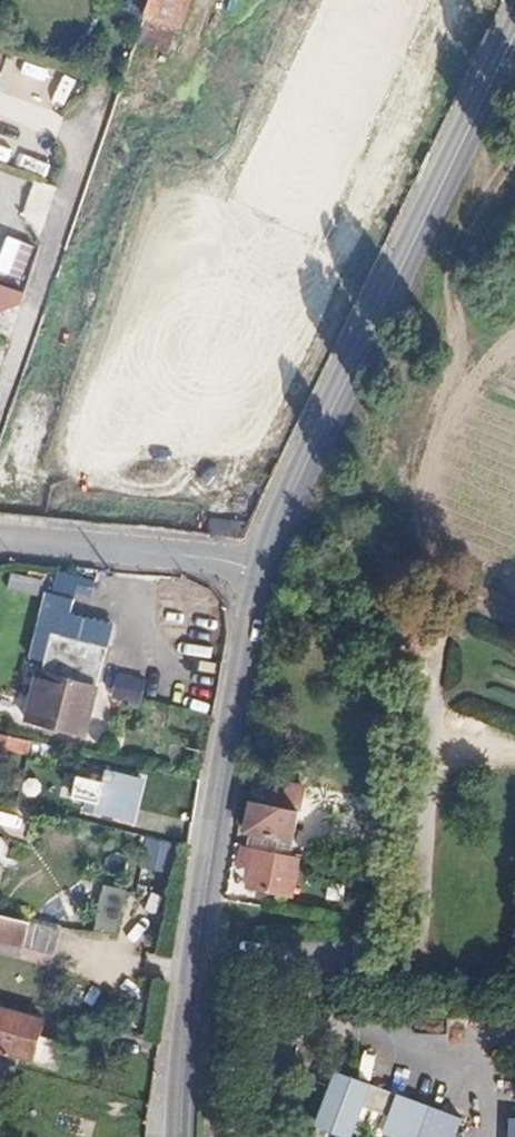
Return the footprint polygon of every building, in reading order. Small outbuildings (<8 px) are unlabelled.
[(177,22),(184,0),(147,0),(143,10),(177,22)] [(64,107),(81,82),(70,75),(53,100),(64,107)] [(9,162),(13,149),(0,145),(0,159),(9,162)] [(18,154),(16,166),(46,173),(49,161),(18,154)] [(18,219),(40,229),(59,188),(36,178),(18,219)] [(6,310),(23,300),(26,289),(14,286),(0,282),(0,308),(6,310)] [(42,673),(39,673),(27,723),(86,737),(98,688),(108,651),(50,637),(42,673)] [(112,698),(142,707),(149,681),(119,673),(112,698)] [(30,753),(33,741),(8,735),(6,747),(30,753)] [(130,818),(140,776),(106,769),(103,778),(89,774),(83,806),(130,818)] [(291,841),(301,786),(275,782),(271,806),(251,803),(245,832),(291,841)] [(142,879),(172,884),(179,841),(148,837),(142,879)] [(250,875),(248,889),(250,889),(259,891),(260,885),(274,888),(274,893),(294,896),(298,861),(237,851),(235,864),(251,867),(250,875)] [(234,871),(250,875),(251,867),(235,864),(234,871)] [(98,930),(121,933),(126,889),(104,886),(98,930)] [(128,933),(140,937),(148,909),(136,906),(128,933)] [(56,931),(0,917),(0,941),(50,953),(56,931)] [(42,1018),(0,1008),(0,1049),(33,1057),(42,1018)] [(365,1061),(363,1074),(388,1078),(390,1066),(365,1061)] [(463,1117),(337,1068),(310,1136),(337,1136),(339,1131),(351,1135),(364,1104),(389,1112),(382,1128),(404,1136),(455,1136),(463,1117)] [(89,1119),(58,1112),(54,1131),(82,1136),(86,1136),(89,1119)]
